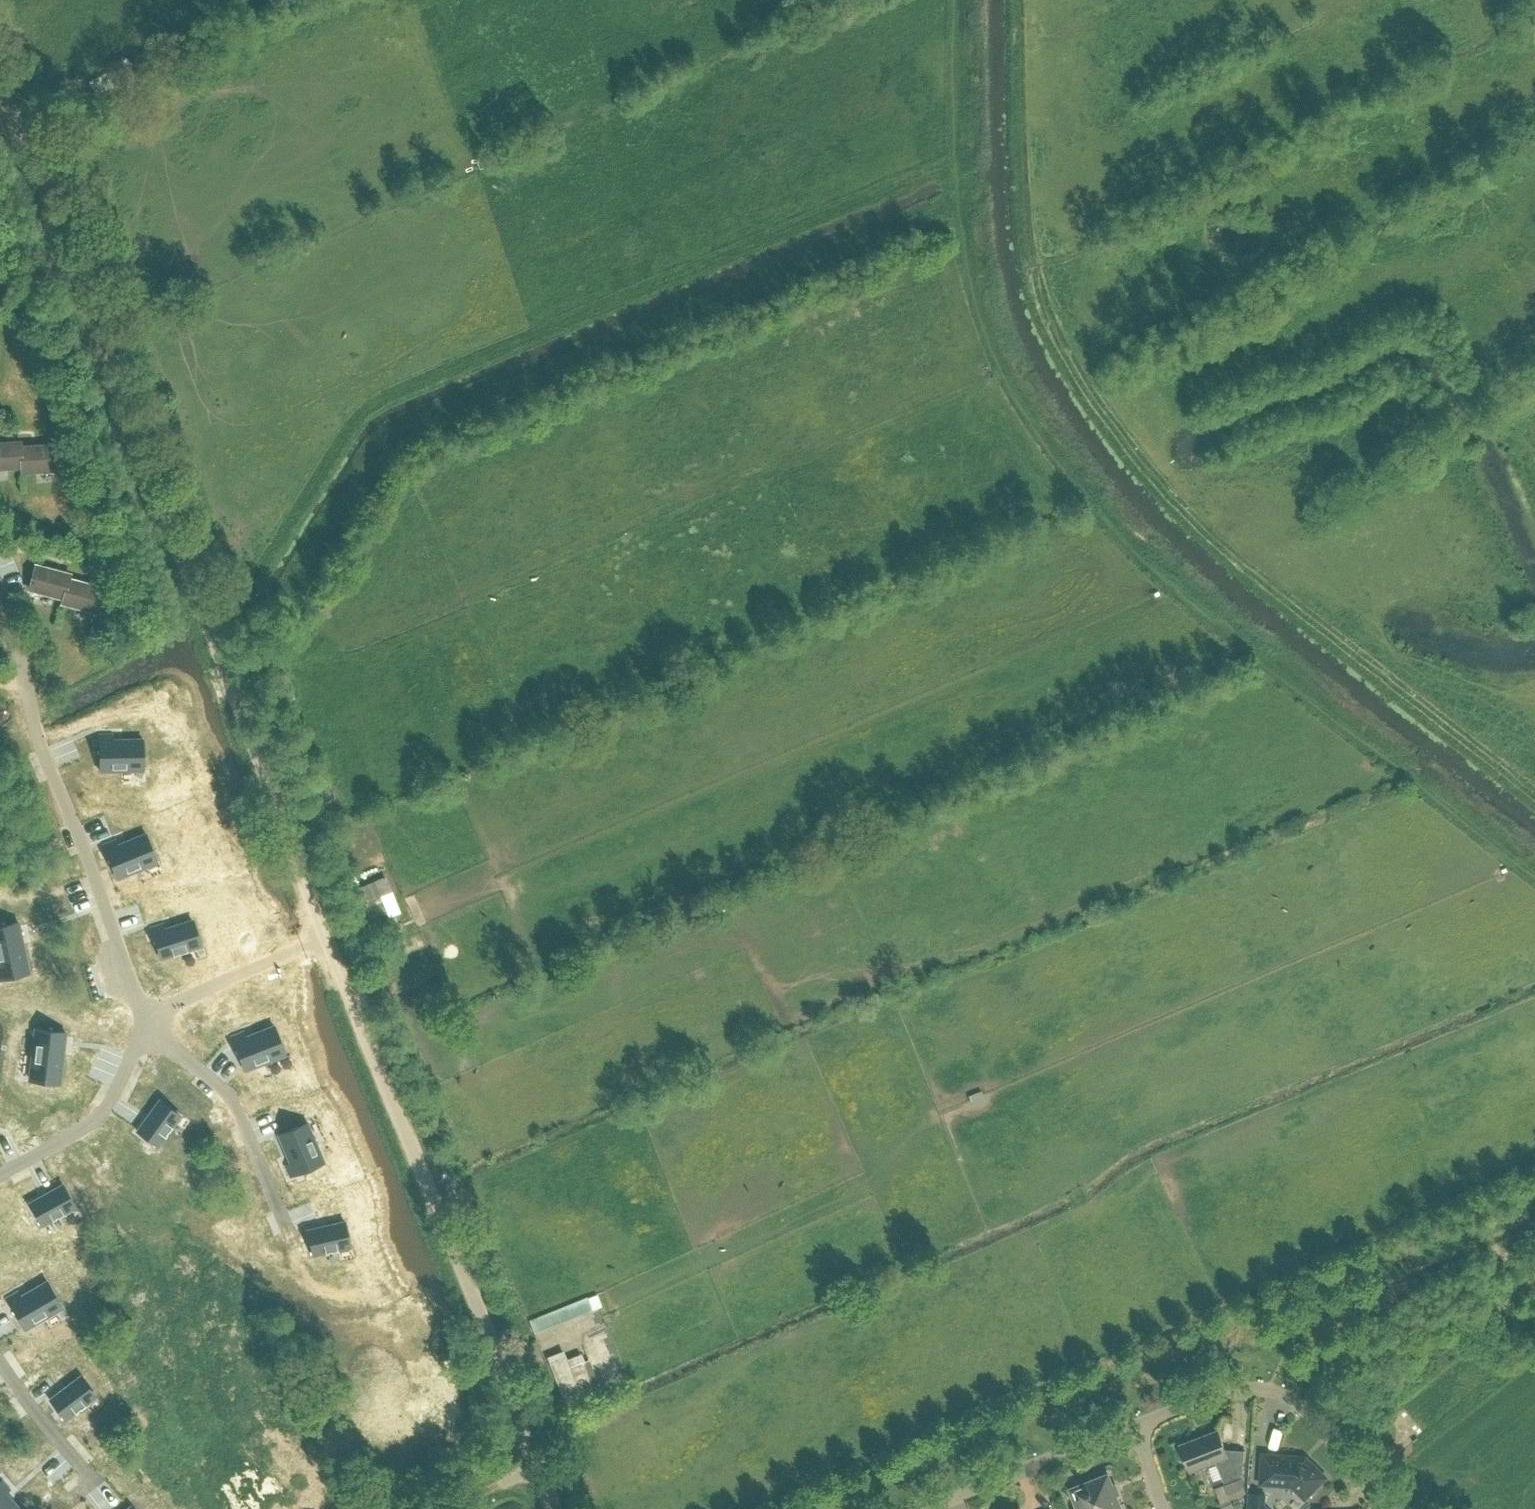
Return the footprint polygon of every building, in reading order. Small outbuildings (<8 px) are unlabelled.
[(21,446),(20,441),(0,442),(0,468),(22,467),(21,446)] [(21,446),(22,467),(22,472),(57,470),(56,444),(21,446)] [(63,598),(69,578),(70,573),(36,564),(29,589),(63,598)] [(69,578),(63,598),(62,603),(96,612),(103,587),(69,578)] [(99,734),(100,771),(144,770),(143,739),(113,740),(113,734),(99,734)] [(115,839),(103,844),(117,878),(157,862),(146,833),(118,845),(115,839)] [(379,895),(371,898),(381,920),(389,917),(379,895)] [(162,924),(151,927),(161,959),(202,946),(193,920),(164,929),(162,924)] [(0,926),(0,979),(29,973),(18,922),(0,926)] [(244,1032),(232,1036),(245,1070),(285,1054),(274,1026),(246,1037),(244,1032)] [(35,1028),(29,1080),(60,1084),(66,1032),(35,1028)] [(156,1098),(133,1129),(153,1144),(176,1113),(156,1098)] [(299,1126),(271,1138),(282,1166),(277,1168),(282,1180),(316,1166),(299,1126)] [(61,1181),(27,1200),(40,1222),(74,1203),(61,1181)] [(342,1222),(304,1231),(310,1256),(348,1247),(342,1222)] [(18,1291),(7,1298),(25,1330),(63,1307),(47,1281),(21,1296),(18,1291)] [(535,1321),(546,1350),(606,1325),(594,1297),(535,1321)] [(555,1355),(569,1409),(599,1401),(586,1354),(571,1358),(569,1351),(555,1355)] [(81,1376),(50,1399),(65,1420),(96,1396),(81,1376)] [(1226,1449),(1218,1430),(1180,1445),(1191,1472),(1216,1462),(1231,1499),(1249,1492),(1243,1477),(1245,1450),(1226,1449)] [(1306,1457),(1263,1454),(1261,1484),(1293,1487),(1305,1499),(1327,1477),(1306,1457)] [(1109,1474),(1070,1489),(1078,1508),(1075,1508),(1122,1508),(1117,1495),(1120,1494),(1116,1484),(1113,1485),(1109,1474)] [(0,1482),(0,1508),(20,1508),(5,1493),(10,1489),(2,1480),(0,1482)] [(1250,1508),(1255,1508),(1267,1505),(1268,1494),(1251,1493),(1250,1508)]
